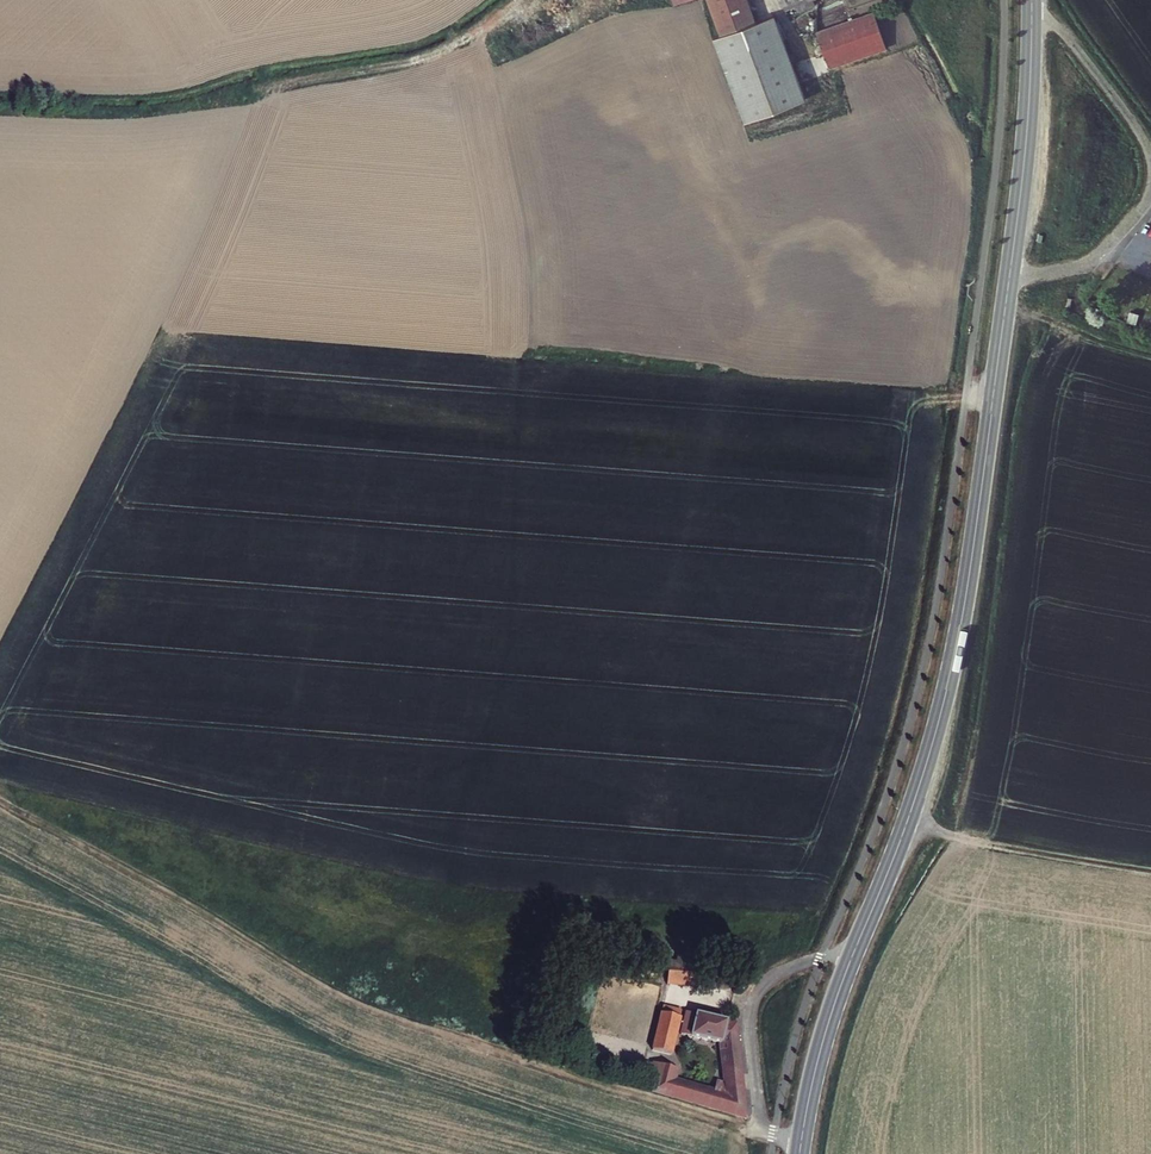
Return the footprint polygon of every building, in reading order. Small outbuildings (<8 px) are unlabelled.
[(753,0),(709,0),(720,25),(757,9),(753,0)] [(882,36),(869,2),(815,24),(828,57),(882,36)] [(804,105),(780,20),(717,37),(741,123),(804,105)] [(706,971),(660,967),(658,987),(705,991),(706,971)] [(654,1067),(647,1096),(679,1104),(746,1117),(743,1085),(721,1086),(718,1094),(681,1084),(683,1074),(674,1072),(688,1015),(647,1005),(637,1046),(650,1050),(646,1065),(654,1067)] [(742,1074),(737,1027),(693,1016),(686,1041),(719,1049),(722,1074),(742,1074)] [(722,1074),(721,1086),(743,1085),(742,1074),(722,1074)]
